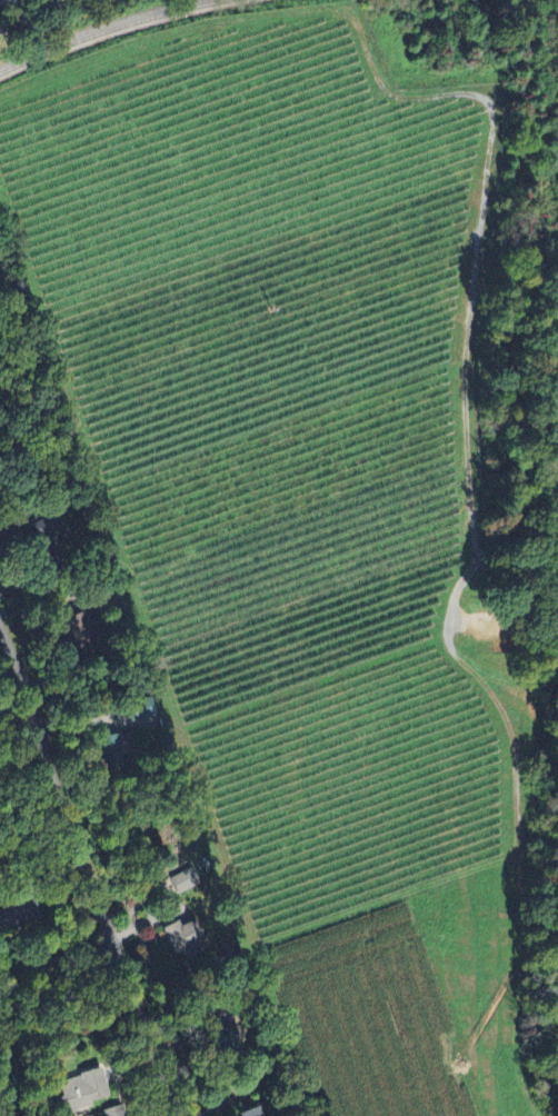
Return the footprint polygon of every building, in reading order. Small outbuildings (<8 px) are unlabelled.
[(121,703),(126,723),(152,716),(147,697),(121,703)] [(95,738),(100,760),(122,755),(117,732),(95,738)] [(201,939),(188,919),(176,926),(172,919),(156,929),(172,955),(177,952),(182,960),(199,950),(195,943),(201,939)] [(57,1079),(65,1111),(105,1101),(97,1069),(57,1079)]
